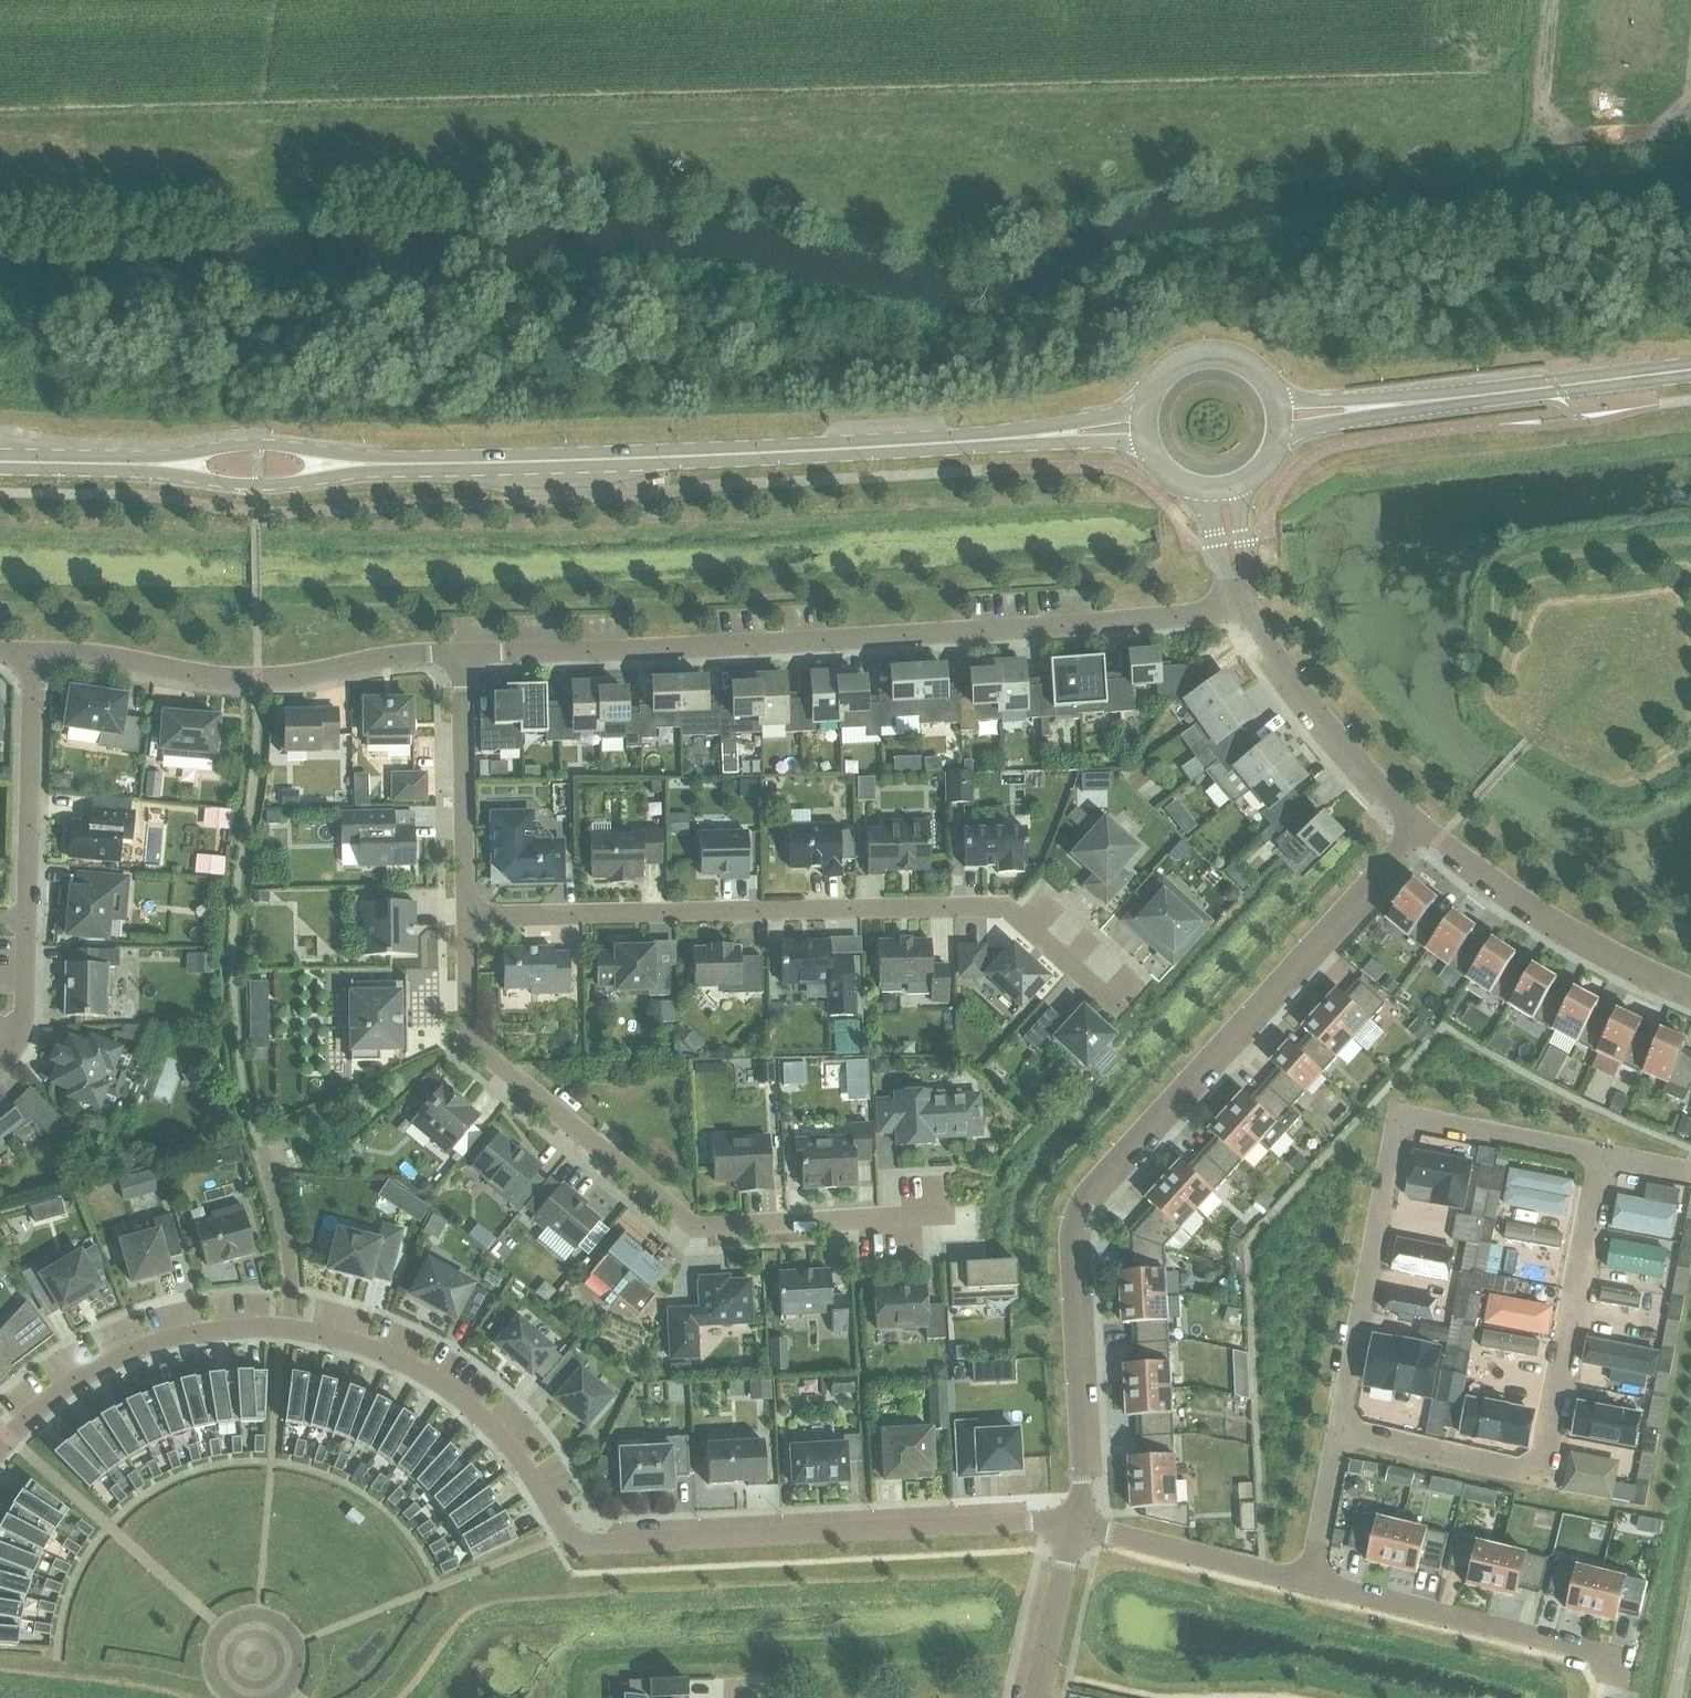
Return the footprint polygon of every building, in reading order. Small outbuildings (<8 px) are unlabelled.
[(1169,701),(1189,669),(1186,667),(1182,666),(1180,666),(1157,668),(1156,652),(1128,654),(1131,679),(1117,680),(1120,713),(1135,712),(1133,686),(1157,684),(1158,693),(1169,701)] [(1120,713),(1117,680),(1105,681),(1103,657),(1076,659),(1080,714),(1105,713),(1105,714),(1120,713)] [(1080,714),(1076,659),(1049,660),(1051,685),(1038,686),(1040,718),(1055,717),(1054,708),(1078,706),(1079,714),(1080,714)] [(1040,718),(1038,686),(1025,687),(1023,662),(997,664),(1000,720),(1001,720),(1001,712),(1025,710),(1025,719),(1040,718)] [(1000,720),(997,664),(983,665),(983,673),(970,674),(972,698),(959,699),(961,732),(976,731),(975,721),(1000,720)] [(944,667),(917,669),(920,725),(946,723),(946,725),(960,723),(961,732),(959,699),(958,691),(945,692),(944,667)] [(920,725),(917,669),(890,670),(892,695),(878,696),(879,704),(880,737),(881,737),(881,728),(895,728),(895,718),(919,717),(919,725),(920,725)] [(1189,669),(1169,701),(1179,707),(1185,702),(1200,722),(1193,726),(1193,727),(1239,694),(1223,672),(1203,687),(1193,673),(1191,670),(1189,669)] [(840,729),(838,673),(811,675),(812,699),(799,700),(801,733),(816,732),(815,722),(839,721),(840,729)] [(880,737),(879,704),(866,705),(865,680),(852,681),(851,673),(838,673),(840,729),(866,728),(866,737),(880,737)] [(801,733),(799,700),(786,701),(785,676),(758,677),(761,733),(762,733),(761,725),(786,724),(786,733),(801,733)] [(733,711),(720,712),(721,736),(721,744),(723,775),(738,774),(736,744),(736,734),(761,733),(758,677),(745,678),(745,686),(732,687),(733,711)] [(679,680),(681,728),(681,737),(706,735),(706,737),(721,736),(721,744),(721,736),(720,712),(720,704),(707,704),(706,679),(679,680)] [(681,728),(679,680),(652,682),(653,706),(640,706),(640,715),(641,739),(656,739),(656,729),(681,728)] [(573,709),(560,709),(561,742),(576,741),(576,732),(600,731),(600,739),(601,739),(599,683),(572,684),(573,709)] [(613,683),(599,683),(601,739),(626,739),(627,748),(641,747),(641,739),(640,715),(627,715),(626,691),(613,691),(613,683)] [(547,685),(520,686),(521,750),(522,750),(522,734),(546,733),(546,742),(561,742),(560,709),(547,710),(547,685)] [(521,750),(520,686),(506,686),(506,694),(493,695),(494,719),(481,719),(481,752),(496,752),(496,751),(521,750)] [(68,705),(65,727),(102,733),(100,746),(137,751),(142,721),(124,718),(128,696),(105,693),(105,692),(94,690),(93,691),(71,687),(71,691),(67,694),(66,701),(68,705)] [(1239,694),(1193,727),(1208,748),(1217,760),(1217,762),(1243,741),(1235,731),(1255,716),(1239,694)] [(412,700),(365,700),(365,736),(367,736),(367,741),(367,746),(410,745),(410,741),(410,735),(412,735),(412,730),(415,730),(415,722),(412,722),(412,700)] [(282,725),(280,751),(319,751),(319,740),(338,740),(338,709),(318,709),(318,711),(285,711),(285,725),(282,725)] [(163,721),(160,757),(215,762),(218,726),(216,726),(217,719),(166,714),(165,721),(163,721)] [(1217,760),(1206,769),(1234,802),(1251,788),(1288,757),(1271,737),(1252,752),(1243,741),(1217,762),(1217,760)] [(1196,756),(1184,765),(1193,778),(1206,769),(1217,760),(1208,748),(1196,756)] [(920,757),(907,757),(907,772),(920,771),(920,757)] [(1288,757),(1251,788),(1267,807),(1260,813),(1271,826),(1296,804),(1286,794),(1305,778),(1288,757)] [(940,759),(924,761),(926,775),(941,773),(940,759)] [(972,760),(963,761),(964,772),(972,772),(972,760)] [(491,762),(479,762),(479,777),(491,777),(491,762)] [(691,763),(683,764),(684,776),(696,776),(696,768),(691,763)] [(11,781),(11,768),(4,767),(0,771),(0,781),(11,781)] [(539,767),(525,767),(525,776),(539,776),(539,767)] [(161,773),(149,772),(147,796),(160,797),(161,773)] [(964,772),(946,773),(946,804),(964,803),(964,783),(973,783),(972,772),(964,772)] [(393,774),(393,801),(426,800),(426,774),(393,774)] [(1113,774),(1082,775),(1082,793),(1113,792),(1113,774)] [(875,778),(857,778),(858,802),(875,802),(875,778)] [(664,781),(650,781),(651,793),(664,793),(664,781)] [(298,792),(283,792),(283,807),(298,807),(298,792)] [(369,792),(354,792),(355,808),(369,808),(369,792)] [(1176,801),(1164,811),(1170,818),(1182,808),(1176,801)] [(1296,804),(1271,826),(1278,833),(1281,837),(1275,842),(1292,859),(1296,863),(1309,850),(1317,858),(1339,836),(1325,822),(1320,816),(1313,822),(1305,815),(1296,804)] [(206,819),(233,821),(234,810),(207,807),(206,819)] [(132,840),(134,812),(92,808),(92,809),(99,810),(98,821),(95,821),(91,823),(73,822),(70,857),(119,862),(121,839),(132,840)] [(1077,809),(1068,819),(1077,827),(1086,818),(1077,809)] [(280,824),(279,812),(265,812),(265,824),(280,824)] [(342,814),(342,843),(360,843),(360,866),(415,864),(414,829),(394,829),(394,813),(342,814)] [(493,867),(510,883),(563,881),(562,842),(550,842),(550,838),(537,825),(532,825),(532,813),(520,813),(516,814),(512,817),(509,821),(508,826),(493,826),(493,867)] [(687,832),(687,813),(674,813),(674,833),(687,832)] [(1105,819),(1072,855),(1095,876),(1086,885),(1106,903),(1130,877),(1120,868),(1138,848),(1105,819)] [(1191,819),(1179,829),(1186,837),(1198,827),(1191,819)] [(868,830),(868,876),(885,875),(885,870),(901,870),(901,871),(913,871),(913,870),(930,870),(929,822),(912,822),(912,827),(899,827),(899,826),(894,822),(884,822),(880,827),(880,829),(868,830)] [(790,840),(788,843),(788,851),(790,854),(791,868),(825,868),(825,876),(842,876),(841,861),(855,860),(854,832),(841,832),(841,825),(790,826),(790,840)] [(1266,843),(1278,833),(1271,826),(1260,836),(1266,843)] [(964,830),(965,867),(998,867),(998,873),(1023,873),(1022,866),(1027,866),(1026,828),(964,830)] [(632,836),(591,837),(592,877),(612,877),(613,884),(632,883),(632,876),(644,876),(644,864),(663,863),(662,830),(631,830),(632,836)] [(701,874),(731,873),(731,878),(749,878),(748,833),(700,834),(701,874)] [(1181,859),(1191,848),(1181,839),(1168,853),(1175,859),(1181,859)] [(224,874),(225,863),(198,860),(197,872),(224,874)] [(1234,862),(1224,872),(1243,891),(1253,881),(1234,862)] [(72,888),(68,935),(107,939),(110,912),(119,913),(121,894),(127,895),(128,878),(80,874),(78,889),(72,888)] [(1162,879),(1125,921),(1173,964),(1210,922),(1162,879)] [(1446,925),(1446,924),(1430,911),(1439,901),(1415,882),(1396,905),(1397,907),(1388,919),(1428,951),(1428,950),(1446,925)] [(1224,892),(1224,897),(1229,901),(1234,900),(1238,896),(1237,891),(1233,887),(1227,888),(1224,892)] [(267,891),(253,892),(253,901),(267,901),(267,891)] [(363,933),(363,956),(416,955),(416,936),(413,936),(413,927),(416,927),(416,902),(362,903),(363,919),(365,919),(366,933),(363,933)] [(1455,912),(1446,924),(1446,925),(1428,950),(1469,980),(1469,979),(1468,979),(1486,952),(1469,940),(1477,929),(1455,912)] [(901,941),(879,942),(879,958),(876,960),(876,965),(879,967),(879,988),(881,988),(881,980),(902,980),(902,982),(931,982),(931,1001),(949,1000),(949,966),(932,966),(932,941),(910,941),(910,939),(901,940),(901,941)] [(1494,940),(1486,952),(1468,979),(1469,979),(1511,1007),(1512,1006),(1511,1005),(1527,978),(1526,978),(1509,967),(1517,955),(1494,940)] [(853,956),(831,956),(831,943),(782,943),(783,983),(830,983),(830,1016),(854,1016),(853,956)] [(712,948),(694,948),(694,961),(688,968),(695,974),(695,995),(697,995),(697,986),(715,985),(725,994),(763,993),(763,957),(732,957),(731,945),(712,945),(712,948)] [(649,996),(671,995),(670,965),(654,966),(654,947),(616,948),(616,954),(597,954),(597,979),(616,978),(617,990),(649,990),(649,996)] [(961,948),(961,975),(987,975),(1021,1005),(1046,977),(1013,947),(998,964),(984,964),(983,948),(961,948)] [(554,948),(504,949),(504,989),(531,988),(531,994),(571,993),(570,953),(555,953),(554,948)] [(67,964),(66,1016),(103,1017),(107,1017),(107,998),(112,998),(112,984),(107,984),(108,968),(118,968),(119,952),(103,951),(72,951),(72,964),(67,964)] [(197,953),(197,973),(211,973),(211,953),(197,953)] [(1374,961),(1366,972),(1379,983),(1387,972),(1374,961)] [(1534,965),(1526,978),(1527,978),(1511,1005),(1512,1006),(1554,1032),(1555,1030),(1554,1030),(1569,1002),(1551,991),(1558,980),(1534,965)] [(1399,985),(1389,978),(1383,986),(1393,993),(1399,985)] [(1338,990),(1321,1009),(1355,1039),(1368,1051),(1384,1033),(1371,1021),(1387,1004),(1360,979),(1359,981),(1362,984),(1348,999),(1338,990)] [(351,982),(352,1061),(381,1061),(381,1050),(401,1049),(400,1012),(411,1012),(411,982),(351,982)] [(267,983),(249,983),(249,1016),(267,1016),(267,983)] [(1576,989),(1569,1002),(1554,1030),(1555,1030),(1599,1054),(1600,1053),(1599,1053),(1612,1024),(1594,1014),(1600,1002),(1576,989)] [(677,1002),(661,1003),(661,1023),(677,1023),(677,1002)] [(1054,1043),(1058,1047),(1059,1046),(1055,1042),(1057,1039),(1085,1065),(1087,1063),(1098,1073),(1103,1078),(1120,1060),(1115,1055),(1104,1045),(1112,1036),(1083,1009),(1067,1026),(1062,1022),(1064,1020),(1051,1008),(1024,1038),(1037,1050),(1048,1038),(1054,1043)] [(1314,1037),(1301,1051),(1300,1052),(1324,1073),(1355,1039),(1321,1009),(1304,1028),(1314,1037)] [(1618,1011),(1612,1024),(1599,1053),(1600,1053),(1645,1074),(1645,1073),(1644,1073),(1656,1044),(1638,1035),(1643,1023),(1618,1011)] [(1410,1028),(1423,1040),(1434,1029),(1420,1017),(1410,1028)] [(123,1026),(121,1034),(135,1038),(139,1026),(123,1026)] [(1645,1073),(1667,1083),(1663,1093),(1685,1102),(1690,1092),(1690,1089),(1690,1057),(1682,1053),(1688,1041),(1662,1030),(1656,1044),(1644,1073),(1645,1073)] [(684,1043),(695,1054),(704,1044),(693,1033),(684,1043)] [(1495,1034),(1487,1047),(1506,1058),(1510,1053),(1500,1047),(1504,1039),(1495,1034)] [(70,1097),(98,1107),(105,1090),(117,1095),(126,1071),(114,1066),(120,1049),(91,1038),(89,1045),(70,1038),(69,1039),(64,1037),(59,1051),(57,1050),(53,1061),(60,1064),(53,1082),(72,1089),(70,1097)] [(1266,1083),(1265,1083),(1292,1108),(1324,1073),(1300,1052),(1301,1051),(1291,1042),(1273,1062),(1283,1071),(1269,1086),(1266,1083)] [(1551,1046),(1537,1070),(1547,1076),(1560,1051),(1551,1046)] [(829,1060),(840,1080),(852,1073),(841,1053),(829,1060)] [(157,1098),(178,1103),(188,1059),(167,1055),(157,1098)] [(874,1060),(875,1073),(883,1073),(887,1068),(886,1060),(874,1060)] [(805,1081),(805,1065),(806,1065),(806,1063),(782,1064),(783,1086),(789,1086),(789,1082),(805,1081)] [(774,1064),(759,1065),(760,1083),(775,1082),(774,1064)] [(1245,1093),(1227,1112),(1261,1142),(1271,1151),(1302,1117),(1292,1108),(1265,1083),(1265,1084),(1268,1087),(1255,1102),(1245,1093)] [(432,1141),(448,1155),(480,1117),(469,1107),(470,1106),(444,1084),(432,1098),(431,1096),(427,1097),(424,1101),(424,1104),(426,1106),(417,1116),(431,1129),(432,1141)] [(0,1104),(0,1145),(3,1142),(0,1138),(10,1131),(14,1135),(34,1119),(49,1135),(64,1120),(31,1087),(11,1106),(6,1099),(0,1104)] [(895,1093),(895,1099),(878,1100),(879,1133),(897,1133),(898,1146),(933,1144),(933,1137),(949,1136),(949,1137),(981,1135),(979,1095),(931,1098),(930,1091),(895,1093)] [(1616,1091),(1611,1103),(1623,1108),(1628,1097),(1616,1091)] [(1203,1152),(1230,1177),(1261,1142),(1227,1112),(1210,1131),(1220,1140),(1207,1155),(1203,1152)] [(1690,1136),(1690,1133),(1690,1118),(1684,1115),(1678,1131),(1690,1136)] [(802,1165),(803,1188),(825,1187),(825,1189),(836,1188),(836,1187),(856,1186),(855,1161),(871,1160),(869,1124),(852,1125),(852,1137),(796,1140),(797,1165),(802,1165)] [(499,1135),(472,1167),(491,1182),(488,1186),(502,1198),(505,1194),(513,1201),(542,1166),(527,1153),(524,1156),(499,1135)] [(713,1140),(716,1182),(749,1180),(749,1191),(771,1190),(769,1137),(744,1138),(745,1140),(715,1142),(715,1140),(713,1140)] [(1481,1146),(1478,1163),(1484,1164),(1494,1166),(1497,1149),(1481,1146)] [(238,1147),(221,1152),(225,1166),(242,1161),(238,1147)] [(124,1152),(113,1162),(125,1174),(135,1164),(124,1152)] [(1230,1177),(1203,1152),(1206,1155),(1192,1171),(1182,1161),(1165,1180),(1199,1211),(1230,1177)] [(1511,1155),(1500,1153),(1498,1164),(1509,1166),(1511,1155)] [(1477,1164),(1422,1154),(1416,1186),(1441,1190),(1438,1203),(1469,1209),(1477,1164)] [(1298,1156),(1288,1167),(1299,1177),(1309,1166),(1298,1156)] [(1491,1190),(1496,1166),(1494,1166),(1484,1164),(1479,1188),(1491,1190)] [(1504,1193),(1508,1168),(1500,1167),(1496,1166),(1491,1190),(1504,1193)] [(155,1170),(136,1175),(143,1197),(161,1192),(155,1170)] [(1517,1171),(1509,1206),(1570,1218),(1577,1183),(1517,1171)] [(1129,1233),(1129,1234),(1166,1247),(1199,1211),(1165,1180),(1148,1199),(1158,1208),(1134,1235),(1129,1233)] [(423,1183),(416,1191),(427,1200),(433,1192),(433,1186),(429,1183),(423,1183)] [(563,1183),(532,1219),(545,1230),(548,1226),(576,1250),(601,1220),(578,1201),(581,1198),(563,1183)] [(1486,1218),(1491,1190),(1479,1188),(1474,1216),(1486,1218)] [(1498,1221),(1504,1193),(1491,1190),(1486,1218),(1498,1221)] [(1265,1191),(1256,1202),(1265,1211),(1275,1200),(1265,1191)] [(409,1195),(400,1211),(420,1223),(430,1208),(409,1195)] [(1622,1197),(1616,1227),(1670,1238),(1677,1208),(1622,1197)] [(32,1207),(36,1222),(66,1214),(61,1198),(32,1207)] [(224,1261),(225,1262),(238,1258),(238,1257),(256,1252),(243,1205),(212,1214),(214,1222),(196,1227),(199,1240),(198,1242),(200,1249),(203,1251),(207,1266),(224,1261)] [(1482,1243),(1486,1218),(1474,1216),(1458,1213),(1453,1240),(1469,1243),(1481,1246),(1482,1243)] [(29,1215),(13,1221),(20,1239),(36,1232),(29,1215)] [(167,1259),(182,1255),(171,1215),(149,1221),(152,1232),(121,1241),(132,1283),(171,1272),(167,1259)] [(1494,1245),(1498,1221),(1486,1218),(1482,1243),(1494,1245)] [(1689,1220),(1680,1267),(1690,1269),(1690,1220),(1689,1220)] [(1239,1221),(1232,1230),(1239,1237),(1247,1228),(1239,1221)] [(479,1225),(469,1237),(487,1252),(497,1241),(479,1225)] [(321,1226),(312,1260),(313,1260),(330,1265),(329,1269),(370,1279),(371,1275),(389,1280),(401,1231),(382,1226),(378,1240),(339,1230),(321,1226)] [(1511,1227),(1508,1240),(1564,1251),(1567,1238),(1511,1227)] [(623,1234),(590,1275),(611,1293),(604,1301),(611,1307),(618,1298),(639,1316),(657,1294),(650,1289),(666,1269),(623,1234)] [(1166,1247),(1129,1234),(1128,1234),(1134,1236),(1135,1271),(1122,1272),(1123,1298),(1168,1296),(1166,1247)] [(1457,1252),(1405,1241),(1399,1272),(1451,1282),(1457,1252)] [(1476,1270),(1481,1246),(1469,1243),(1464,1271),(1476,1273),(1476,1270)] [(1481,1246),(1476,1270),(1489,1272),(1494,1245),(1482,1243),(1481,1246)] [(1672,1253),(1618,1243),(1613,1270),(1667,1280),(1672,1253)] [(56,1256),(36,1268),(39,1271),(41,1276),(64,1313),(79,1304),(77,1301),(101,1287),(91,1270),(102,1264),(94,1246),(82,1254),(81,1252),(61,1264),(56,1256)] [(0,1259),(0,1280),(14,1272),(4,1256),(0,1259)] [(970,1262),(950,1263),(952,1308),(966,1307),(985,1306),(984,1301),(1003,1300),(1009,1300),(1018,1299),(1017,1276),(1016,1267),(1016,1260),(998,1261),(981,1262),(970,1262)] [(490,1295),(473,1286),(473,1285),(429,1262),(411,1295),(429,1304),(430,1302),(439,1307),(438,1309),(456,1318),(458,1313),(474,1321),(471,1327),(472,1327),(490,1295)] [(1491,1264),(1489,1272),(1497,1273),(1498,1266),(1491,1264)] [(1690,1274),(1690,1269),(1680,1267),(1675,1296),(1683,1297),(1687,1298),(1690,1274)] [(1484,1297),(1489,1272),(1476,1270),(1476,1273),(1472,1294),(1484,1297)] [(831,1271),(779,1274),(779,1282),(777,1285),(777,1289),(780,1291),(781,1320),(783,1320),(782,1312),(804,1311),(804,1313),(831,1312),(832,1331),(848,1331),(846,1296),(832,1297),(831,1271)] [(1472,1294),(1476,1273),(1464,1271),(1459,1294),(1471,1297),(1472,1294)] [(669,1310),(671,1359),(698,1357),(697,1325),(752,1323),(750,1280),(720,1282),(719,1277),(700,1278),(701,1283),(699,1283),(700,1309),(697,1309),(696,1309),(669,1310)] [(544,1278),(535,1289),(546,1299),(556,1288),(544,1278)] [(897,1288),(875,1289),(877,1329),(900,1328),(904,1332),(914,1332),(918,1327),(927,1327),(927,1340),(946,1339),(944,1305),(927,1306),(926,1287),(910,1287),(910,1289),(897,1290),(897,1288)] [(1645,1297),(1607,1290),(1605,1303),(1642,1309),(1645,1297)] [(1439,1300),(1394,1291),(1390,1311),(1435,1320),(1439,1300)] [(1495,1292),(1490,1315),(1550,1328),(1555,1305),(1495,1292)] [(1467,1320),(1471,1297),(1459,1294),(1455,1318),(1467,1320)] [(1479,1325),(1484,1297),(1472,1294),(1471,1297),(1467,1320),(1466,1323),(1479,1325)] [(1168,1296),(1123,1298),(1124,1323),(1138,1323),(1139,1343),(1134,1343),(1134,1344),(1170,1342),(1168,1296)] [(1682,1322),(1687,1298),(1683,1297),(1675,1296),(1670,1320),(1682,1322)] [(28,1301),(9,1322),(16,1329),(0,1346),(0,1376),(6,1371),(54,1335),(28,1301)] [(1462,1349),(1466,1323),(1467,1320),(1455,1318),(1449,1346),(1462,1349)] [(544,1379),(563,1358),(547,1344),(518,1319),(496,1344),(531,1375),(534,1371),(544,1379)] [(1677,1350),(1682,1322),(1670,1320),(1665,1348),(1677,1350)] [(1473,1353),(1479,1325),(1466,1323),(1462,1349),(1461,1351),(1473,1353)] [(1488,1334),(1486,1349),(1542,1359),(1545,1344),(1488,1334)] [(784,1337),(770,1338),(772,1369),(786,1369),(784,1337)] [(1657,1352),(1595,1339),(1590,1361),(1653,1374),(1657,1352)] [(1170,1342),(1134,1344),(1139,1344),(1140,1364),(1126,1365),(1127,1391),(1173,1388),(1170,1342)] [(1447,1354),(1382,1342),(1373,1386),(1439,1399),(1447,1354)] [(968,1346),(955,1346),(956,1360),(968,1360),(968,1346)] [(1457,1373),(1461,1351),(1462,1349),(1449,1346),(1445,1371),(1457,1373)] [(544,1379),(542,1382),(557,1396),(554,1399),(586,1427),(612,1397),(581,1370),(588,1362),(572,1348),(563,1358),(544,1379)] [(1672,1374),(1677,1350),(1665,1348),(1660,1372),(1672,1374)] [(1469,1377),(1473,1353),(1461,1351),(1457,1373),(1457,1375),(1469,1377)] [(991,1364),(973,1365),(974,1382),(983,1382),(992,1381),(991,1364)] [(691,1365),(671,1366),(672,1378),(692,1377),(691,1365)] [(946,1366),(938,1366),(938,1378),(947,1378),(946,1366)] [(237,1372),(240,1422),(265,1421),(267,1371),(248,1372),(248,1376),(238,1377),(238,1372),(237,1372)] [(1452,1401),(1457,1375),(1457,1373),(1445,1371),(1440,1398),(1452,1401)] [(209,1375),(208,1375),(216,1424),(240,1422),(237,1372),(219,1374),(219,1378),(210,1380),(209,1375)] [(1662,1431),(1672,1374),(1660,1372),(1654,1404),(1654,1405),(1652,1414),(1652,1418),(1651,1419),(1650,1428),(1662,1431)] [(311,1428),(322,1379),(291,1373),(285,1423),(311,1428)] [(216,1424),(208,1375),(190,1379),(191,1383),(182,1386),(180,1381),(193,1430),(216,1424)] [(854,1391),(853,1375),(831,1376),(831,1392),(854,1391)] [(1464,1403),(1469,1377),(1457,1375),(1452,1401),(1451,1403),(1463,1405),(1464,1403)] [(322,1379),(311,1428),(333,1434),(350,1387),(332,1382),(331,1386),(321,1384),(322,1379)] [(769,1380),(752,1381),(752,1396),(770,1396),(769,1380)] [(193,1430),(180,1381),(162,1387),(164,1391),(154,1395),(153,1390),(152,1390),(170,1437),(193,1430)] [(947,1381),(932,1382),(934,1429),(949,1428),(947,1381)] [(1251,1384),(1237,1385),(1237,1396),(1252,1400),(1251,1384)] [(350,1387),(333,1434),(335,1435),(355,1443),(377,1398),(360,1391),(358,1395),(349,1392),(350,1387)] [(1173,1388),(1127,1391),(1129,1416),(1142,1416),(1143,1436),(1138,1436),(1175,1435),(1173,1388)] [(170,1437),(152,1390),(135,1398),(137,1402),(128,1406),(126,1402),(148,1447),(170,1437)] [(1474,1396),(1466,1432),(1527,1446),(1535,1409),(1474,1396)] [(377,1398),(355,1443),(376,1454),(402,1411),(386,1403),(384,1407),(375,1402),(377,1398)] [(1640,1411),(1586,1401),(1580,1430),(1635,1440),(1640,1411)] [(112,1415),(103,1421),(127,1459),(147,1447),(148,1447),(126,1402),(110,1411),(112,1415)] [(1459,1430),(1463,1405),(1451,1403),(1450,1410),(1447,1427),(1459,1430)] [(1447,1427),(1450,1410),(1422,1404),(1417,1431),(1445,1436),(1447,1427)] [(403,1412),(402,1411),(376,1454),(378,1455),(398,1468),(399,1470),(427,1427),(411,1417),(409,1421),(400,1416),(403,1412)] [(103,1421),(101,1416),(85,1427),(88,1431),(80,1437),(77,1433),(76,1434),(108,1473),(126,1460),(127,1459),(103,1421)] [(977,1423),(957,1424),(960,1476),(979,1475),(979,1472),(1020,1470),(1017,1430),(977,1432),(977,1423)] [(427,1428),(427,1427),(399,1470),(416,1483),(417,1485),(449,1446),(435,1434),(432,1438),(424,1432),(427,1428)] [(1657,1455),(1662,1431),(1650,1428),(1645,1452),(1657,1455)] [(933,1470),(931,1429),(883,1432),(885,1480),(914,1478),(914,1471),(933,1470)] [(108,1473),(76,1434),(63,1446),(65,1449),(58,1456),(55,1452),(54,1453),(89,1489),(108,1473)] [(862,1462),(861,1435),(844,1436),(845,1444),(827,1445),(827,1440),(810,1441),(811,1446),(791,1447),(793,1485),(813,1484),(828,1484),(827,1483),(848,1482),(847,1463),(862,1462)] [(1175,1435),(1138,1436),(1138,1437),(1143,1437),(1144,1457),(1131,1458),(1133,1509),(1146,1508),(1147,1516),(1142,1515),(1142,1516),(1192,1529),(1191,1505),(1179,1505),(1175,1435)] [(233,1454),(242,1453),(241,1436),(232,1437),(233,1454)] [(264,1453),(265,1436),(255,1436),(255,1453),(264,1453)] [(645,1439),(645,1448),(619,1449),(621,1493),(640,1493),(674,1491),(674,1478),(690,1477),(688,1437),(645,1439)] [(212,1457),(222,1456),(219,1439),(210,1441),(212,1457)] [(298,1440),(294,1456),(303,1458),(307,1442),(298,1440)] [(748,1482),(748,1487),(766,1486),(764,1441),(706,1444),(708,1485),(733,1483),(748,1482)] [(192,1463),(201,1460),(197,1444),(188,1446),(192,1463)] [(320,1445),(314,1461),(323,1464),(328,1448),(320,1445)] [(450,1446),(449,1446),(417,1485),(432,1500),(470,1466),(457,1453),(454,1457),(446,1450),(450,1446)] [(173,1470),(181,1467),(175,1451),(167,1454),(173,1470)] [(1652,1482),(1657,1455),(1645,1452),(1640,1480),(1652,1482)] [(341,1453),(334,1468),(342,1472),(349,1457),(341,1453)] [(602,1458),(596,1471),(610,1478),(616,1464),(602,1458)] [(1619,1467),(1578,1458),(1571,1489),(1612,1498),(1619,1467)] [(154,1479),(162,1475),(155,1460),(146,1464),(154,1479)] [(1353,1460),(1351,1473),(1363,1475),(1366,1463),(1353,1460)] [(361,1463),(353,1477),(361,1482),(369,1467),(361,1463)] [(470,1466),(432,1500),(434,1502),(447,1518),(488,1489),(477,1475),(473,1478),(466,1470),(470,1467),(470,1466)] [(1389,1468),(1386,1483),(1412,1489),(1415,1474),(1389,1468)] [(135,1471),(127,1476),(136,1491),(144,1485),(135,1471)] [(381,1474),(371,1488),(378,1493),(388,1480),(381,1474)] [(1366,1491),(1366,1480),(1357,1475),(1348,1479),(1347,1490),(1356,1496),(1366,1491)] [(13,1504),(55,1531),(70,1511),(30,1480),(19,1495),(23,1498),(17,1506),(13,1504)] [(1647,1508),(1652,1482),(1640,1480),(1635,1505),(1647,1508)] [(1254,1483),(1240,1484),(1241,1503),(1255,1502),(1254,1483)] [(1450,1483),(1447,1496),(1463,1499),(1466,1486),(1450,1483)] [(120,1503),(127,1498),(117,1485),(110,1490),(120,1503)] [(1467,1487),(1464,1501),(1475,1503),(1479,1490),(1467,1487)] [(399,1488),(387,1500),(394,1507),(406,1494),(399,1488)] [(1414,1488),(1412,1500),(1424,1503),(1426,1490),(1414,1488)] [(488,1490),(488,1489),(447,1518),(449,1520),(461,1539),(504,1514),(494,1498),(490,1501),(485,1492),(488,1490)] [(1245,1532),(1256,1531),(1256,1532),(1259,1531),(1257,1502),(1255,1502),(1241,1503),(1242,1532),(1245,1532)] [(415,1503),(403,1514),(409,1521),(421,1510),(415,1503)] [(13,1504),(4,1520),(8,1522),(3,1531),(0,1530),(43,1553),(55,1531),(13,1504)] [(1393,1567),(1403,1523),(1357,1512),(1349,1548),(1350,1548),(1351,1543),(1371,1548),(1368,1561),(1393,1567)] [(1663,1531),(1666,1516),(1644,1512),(1641,1526),(1663,1531)] [(504,1514),(461,1539),(461,1540),(472,1561),(518,1540),(509,1523),(505,1525),(500,1517),(504,1514)] [(89,1537),(94,1530),(81,1520),(76,1527),(89,1537)] [(430,1520),(417,1530),(422,1537),(436,1527),(430,1520)] [(1403,1523),(1393,1567),(1418,1573),(1421,1560),(1441,1565),(1439,1570),(1441,1570),(1449,1534),(1403,1523)] [(33,1575),(34,1574),(43,1553),(0,1530),(0,1562),(33,1575)] [(1336,1530),(1333,1543),(1343,1545),(1346,1532),(1336,1530)] [(1492,1591),(1503,1547),(1457,1536),(1448,1572),(1450,1572),(1451,1567),(1470,1572),(1467,1585),(1492,1591)] [(443,1538),(429,1547),(433,1555),(448,1546),(443,1538)] [(68,1539),(63,1547),(77,1556),(82,1548),(68,1539)] [(1549,1559),(1503,1547),(1492,1591),(1517,1598),(1520,1584),(1540,1589),(1539,1594),(1540,1594),(1549,1559)] [(72,1566),(56,1559),(52,1567),(67,1574),(72,1566)] [(459,1567),(455,1559),(440,1566),(443,1574),(459,1567)] [(1592,1616),(1602,1572),(1556,1561),(1548,1596),(1549,1596),(1550,1592),(1570,1596),(1567,1610),(1592,1616)] [(26,1597),(26,1596),(33,1575),(0,1562),(0,1590),(26,1597)] [(1648,1583),(1602,1572),(1592,1616),(1617,1622),(1620,1609),(1640,1613),(1639,1618),(1640,1618),(1648,1583)] [(63,1585),(47,1579),(44,1588),(60,1594),(63,1585)] [(21,1621),(21,1620),(26,1597),(0,1590),(0,1617),(21,1621)] [(56,1605),(40,1601),(38,1610),(54,1614),(56,1605)] [(0,1617),(0,1644),(18,1645),(21,1621),(0,1617)] [(52,1625),(36,1623),(34,1632),(51,1635),(52,1625)] [(623,1697),(684,1697),(688,1697),(687,1679),(666,1680),(629,1681),(630,1695),(624,1695),(623,1697)]
